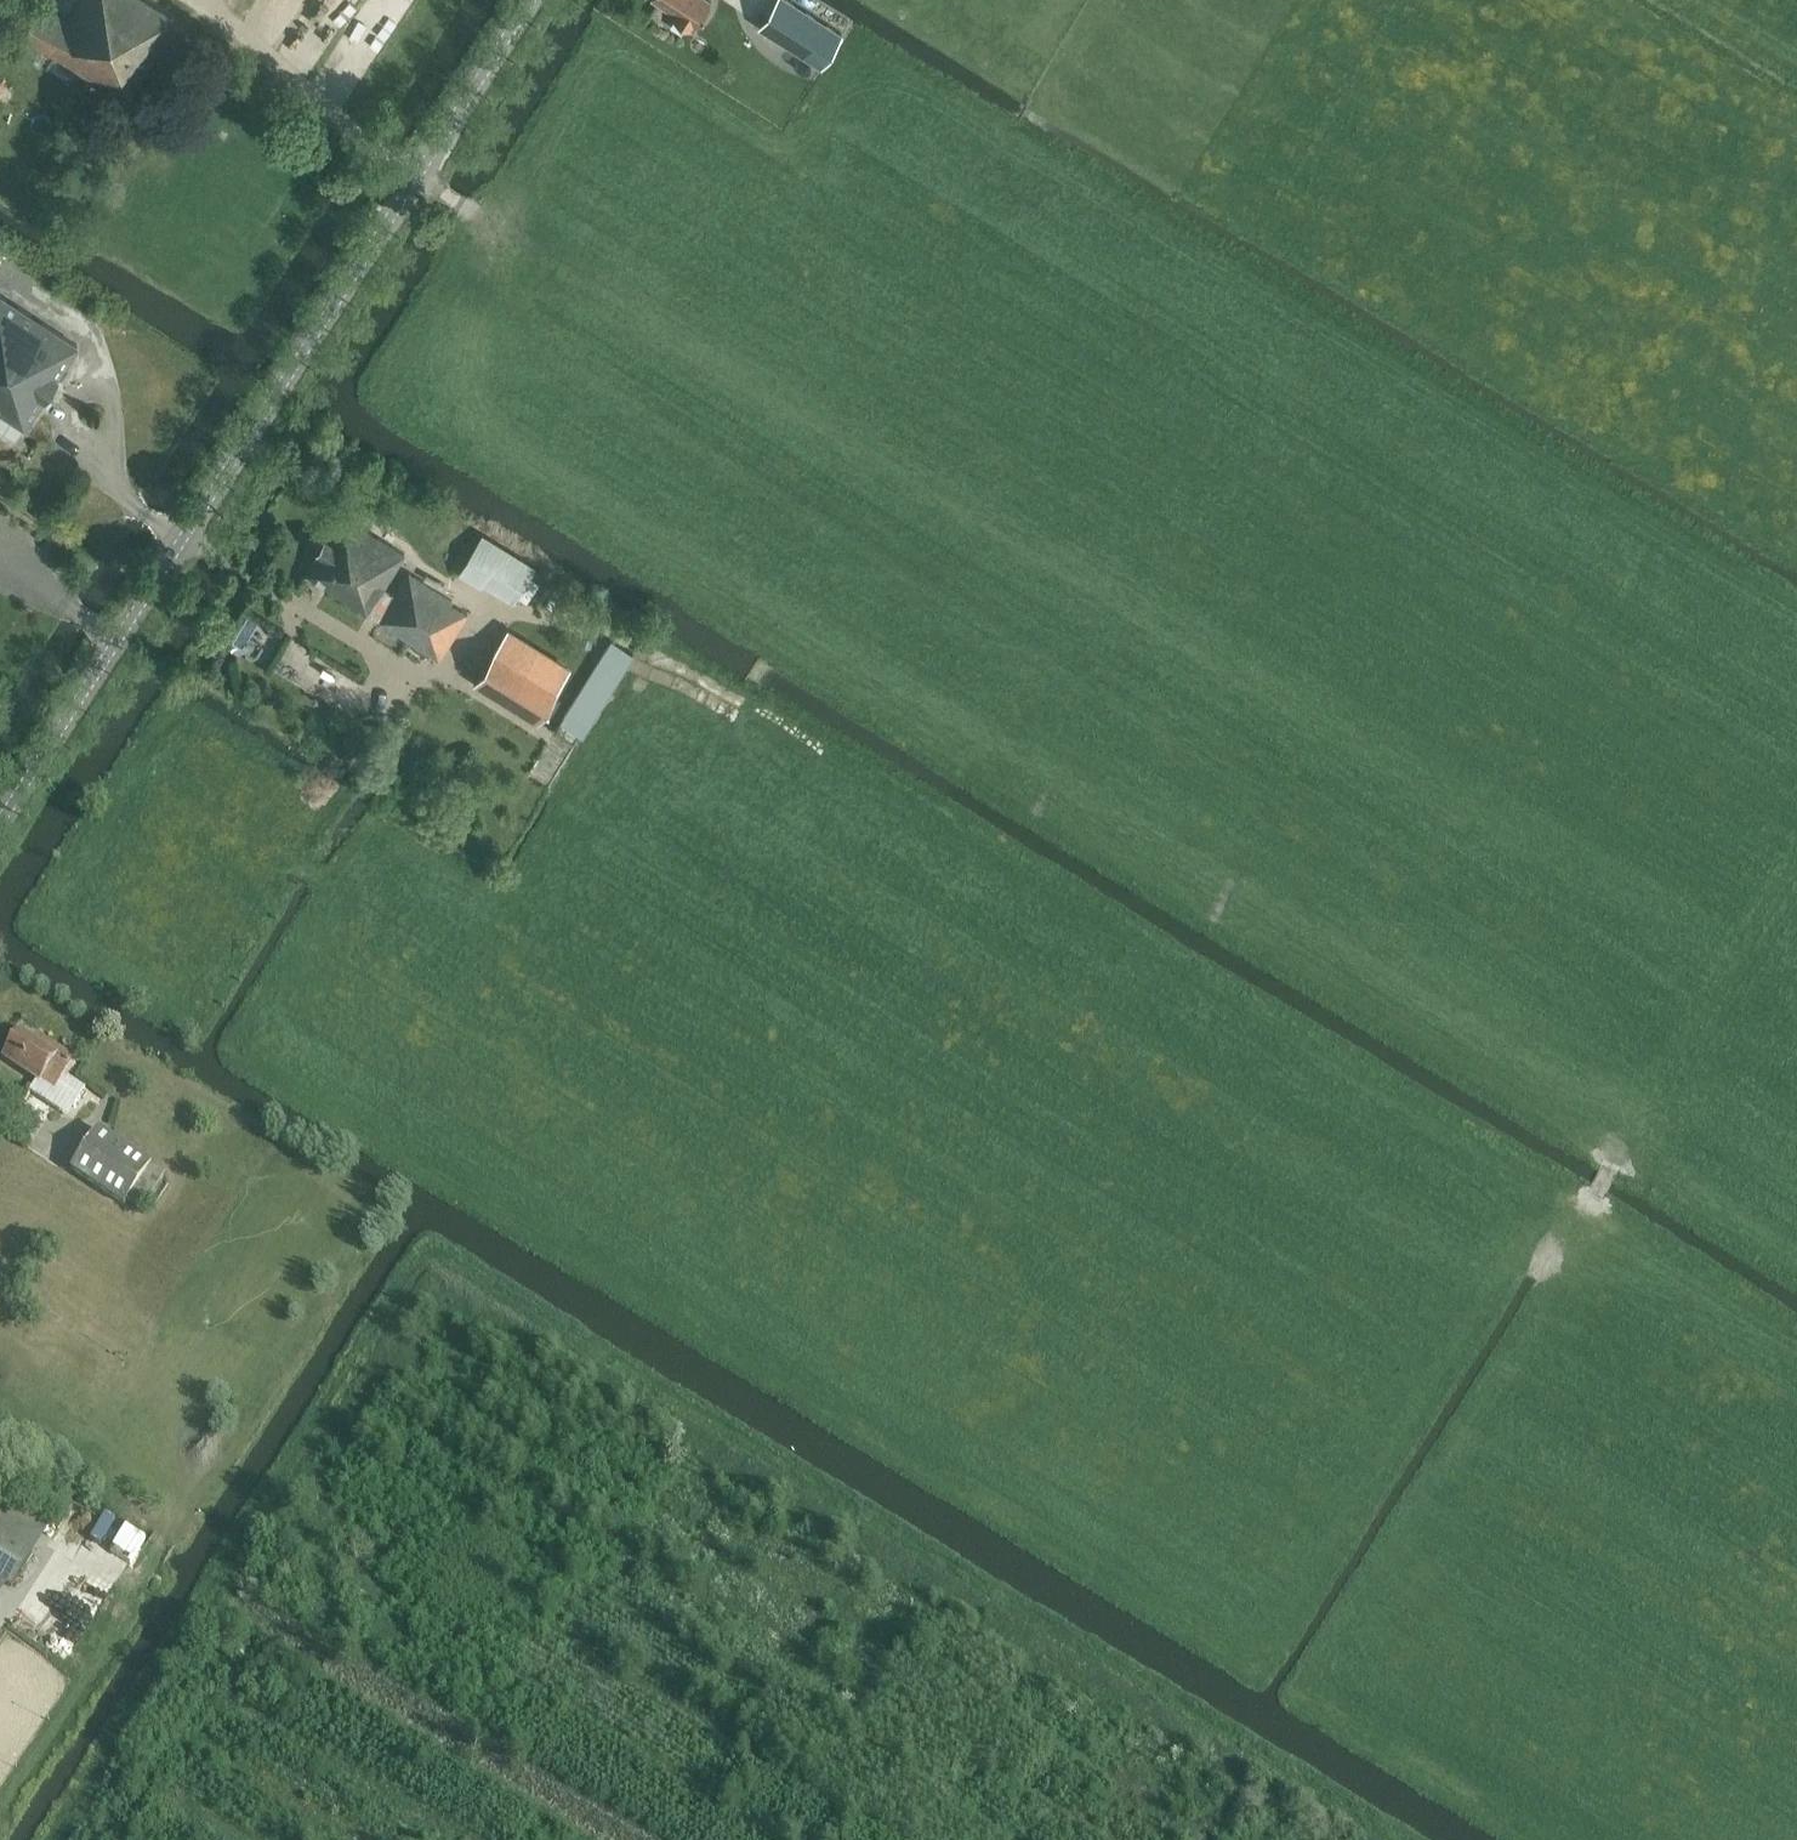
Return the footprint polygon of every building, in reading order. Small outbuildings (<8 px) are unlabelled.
[(22,31),(129,95),(128,95),(129,96),(178,17),(151,0),(80,0),(68,19),(45,5),(40,2),(22,31)] [(710,0),(656,0),(674,12),(671,16),(692,29),(694,25),(696,26),(712,1),(710,0)] [(790,0),(777,0),(760,27),(821,66),(842,33),(790,0)] [(17,437),(23,427),(26,429),(81,344),(0,292),(0,426),(17,437)] [(320,553),(307,575),(381,622),(420,647),(441,660),(441,659),(470,614),(451,603),(453,599),(410,571),(395,595),(385,588),(407,553),(344,515),(330,537),(327,535),(316,551),(320,553)] [(461,569),(515,601),(537,564),(483,532),(461,569)] [(612,640),(569,709),(590,722),(634,653),(612,640)] [(498,644),(474,683),(538,722),(562,683),(498,644)] [(21,1032),(4,1056),(55,1091),(75,1062),(37,1037),(34,1041),(21,1032)] [(166,1176),(153,1166),(154,1165),(100,1129),(71,1171),(125,1207),(128,1203),(142,1212),(166,1176)] [(52,1522),(0,1491),(0,1576),(13,1584),(52,1522)]
